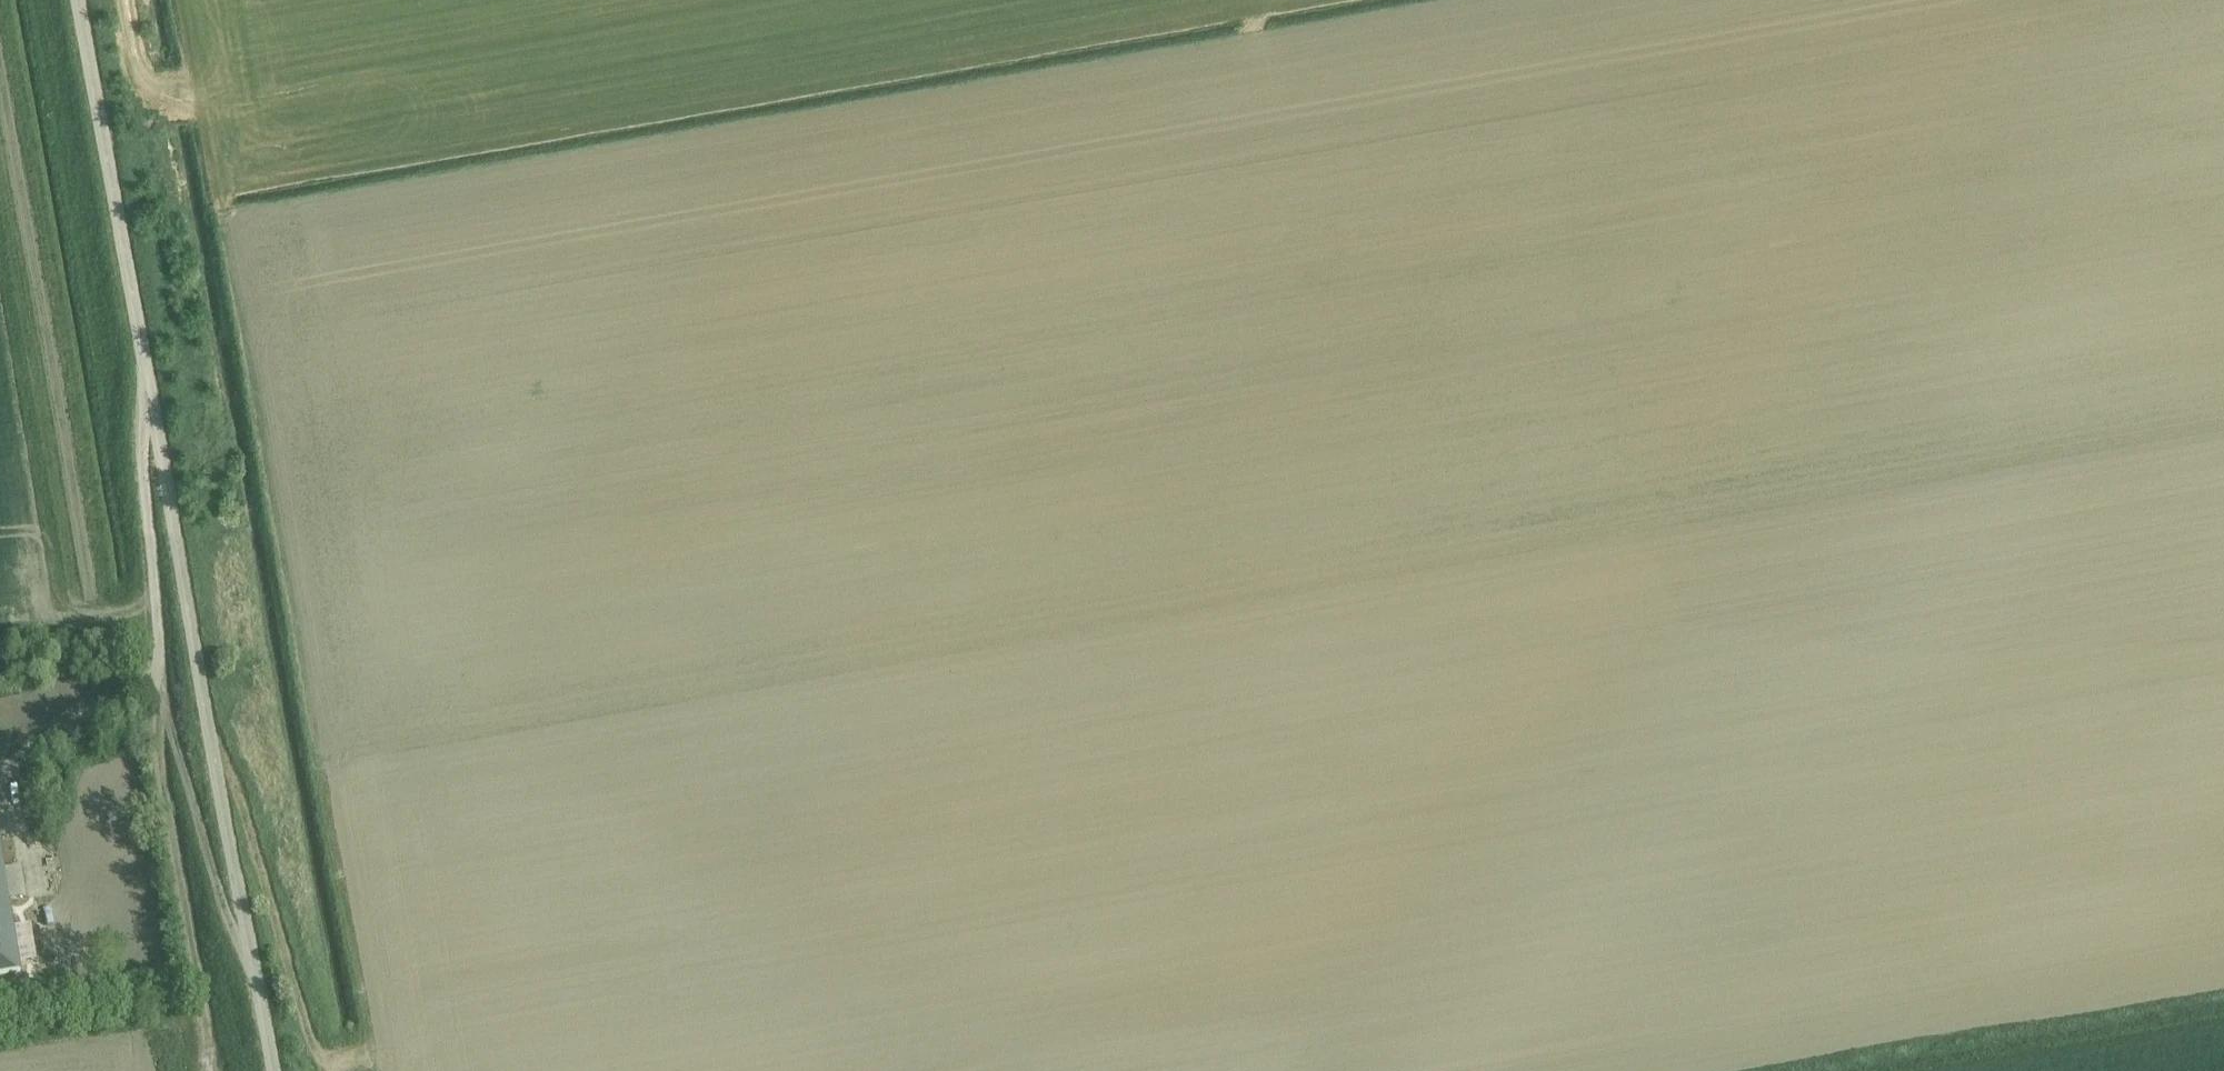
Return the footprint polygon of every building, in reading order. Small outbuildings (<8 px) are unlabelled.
[(21,971),(0,840),(0,975),(21,971)]
